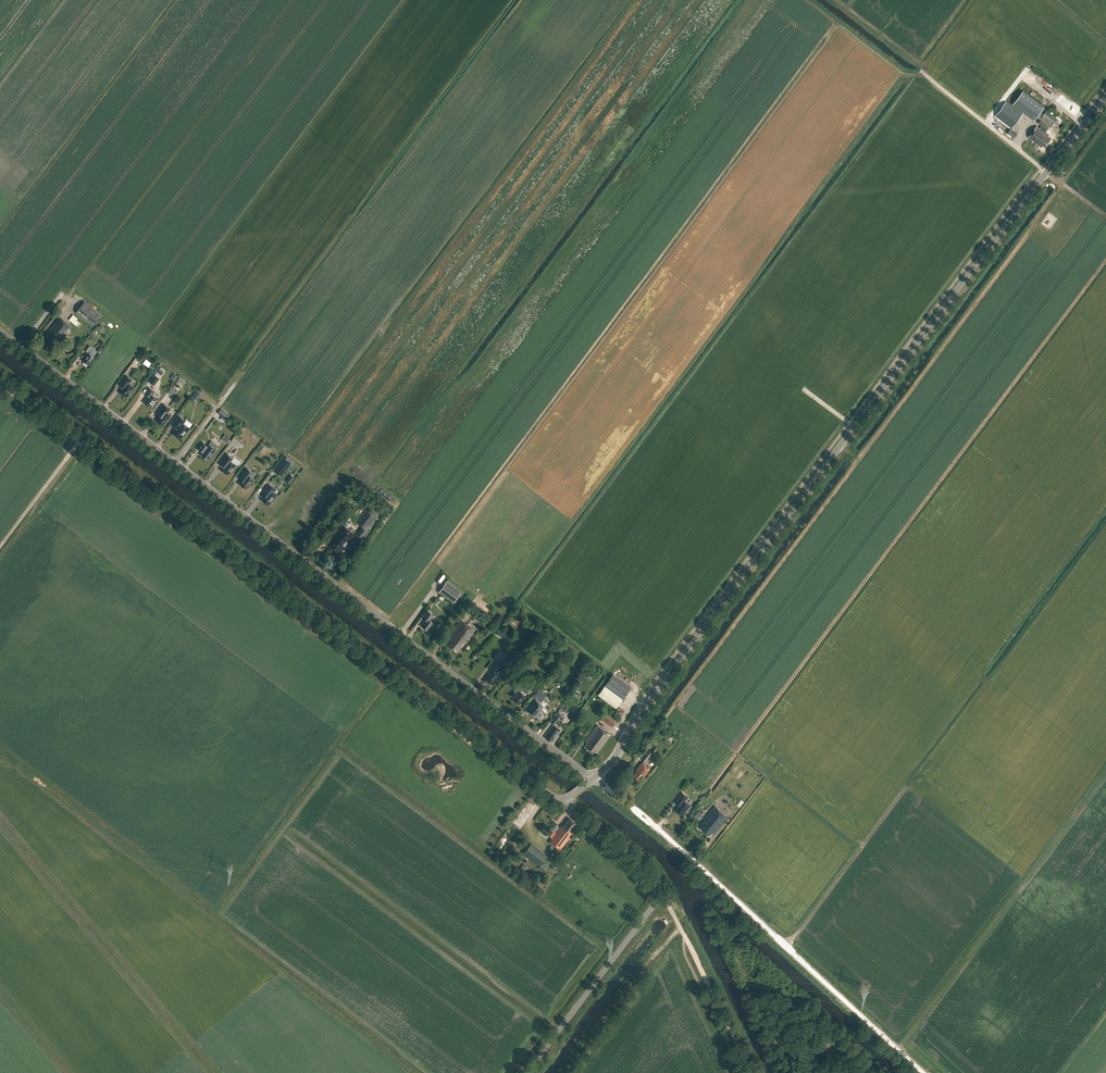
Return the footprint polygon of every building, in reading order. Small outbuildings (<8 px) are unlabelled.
[(1042,89),(1040,91),(1049,100),(1051,98),(1042,89)] [(1023,90),(1013,104),(1034,120),(1040,112),(1042,109),(1044,107),(1023,90)] [(1023,114),(1006,101),(995,116),(1011,129),(1023,114)] [(1047,111),(1046,112),(1044,115),(1043,116),(1053,123),(1057,119),(1047,111)] [(1038,126),(1029,138),(1042,147),(1043,145),(1045,147),(1051,138),(1048,136),(1049,135),(1046,132),(1048,130),(1047,129),(1050,126),(1041,119),(1038,123),(1042,126),(1040,128),(1038,126)] [(1008,133),(1014,138),(1017,134),(1011,129),(1008,133)] [(75,311),(93,325),(102,314),(84,300),(75,311)] [(70,318),(77,324),(81,319),(74,313),(70,318)] [(46,333),(56,342),(60,337),(61,338),(71,326),(59,316),(46,333)] [(86,351),(88,353),(83,360),(88,364),(94,357),(93,356),(97,351),(90,345),(86,351)] [(148,382),(153,385),(159,378),(158,377),(161,374),(157,370),(148,382)] [(127,375),(119,384),(123,387),(119,391),(124,395),(124,396),(126,397),(129,394),(128,394),(134,386),(129,382),(132,379),(127,375)] [(708,398),(715,386),(712,384),(705,396),(708,398)] [(152,395),(155,392),(149,387),(144,393),(148,396),(144,402),(151,407),(157,398),(152,395)] [(197,390),(191,397),(195,400),(201,392),(197,390)] [(164,404),(157,413),(160,416),(156,420),(164,425),(171,415),(167,412),(170,408),(164,404)] [(218,419),(221,422),(226,416),(222,413),(218,419)] [(175,430),(172,434),(180,441),(186,434),(186,435),(190,430),(183,425),(185,422),(179,417),(171,427),(175,430)] [(203,442),(198,448),(203,452),(201,454),(208,459),(216,449),(209,444),(207,446),(203,442)] [(221,469),(228,474),(236,464),(231,460),(233,458),(227,453),(223,460),(226,462),(221,469)] [(284,457),(274,470),(281,475),(291,463),(284,457)] [(247,468),(240,478),(243,480),(240,484),(246,488),(254,478),(250,475),(253,472),(247,468)] [(262,499),(269,504),(270,503),(270,504),(272,501),(272,500),(277,494),(273,491),(275,488),(269,483),(261,493),(264,495),(262,499)] [(356,520),(368,531),(380,513),(372,507),(370,509),(366,506),(356,520)] [(356,534),(343,523),(328,543),(339,552),(343,546),(344,547),(347,544),(347,545),(356,534)] [(438,592),(453,603),(461,591),(446,580),(438,592)] [(428,610),(422,617),(425,620),(421,625),(427,630),(433,622),(430,620),(434,615),(428,610)] [(445,642),(457,651),(461,646),(462,646),(465,643),(475,630),(461,620),(445,642)] [(525,625),(520,632),(521,633),(512,645),(517,650),(527,637),(525,636),(531,629),(525,625)] [(500,669),(505,673),(511,665),(506,661),(500,669)] [(491,668),(492,669),(485,678),(492,683),(499,675),(496,672),(500,667),(495,663),(491,668)] [(605,685),(623,698),(631,687),(613,674),(605,685)] [(528,688),(535,692),(538,688),(532,683),(528,688)] [(513,699),(518,703),(519,702),(520,703),(525,696),(530,689),(523,684),(520,688),(521,689),(519,691),(518,693),(514,690),(510,695),(514,697),(513,699)] [(598,694),(616,707),(623,698),(605,685),(598,694)] [(527,710),(535,716),(543,705),(540,703),(546,695),(542,691),(539,694),(537,692),(533,697),(535,699),(527,710)] [(601,719),(611,726),(618,717),(608,710),(601,719)] [(550,721),(554,724),(559,717),(562,720),(565,715),(558,711),(550,721)] [(546,736),(545,737),(550,740),(552,738),(553,739),(555,737),(556,738),(558,735),(557,734),(560,729),(553,724),(545,735),(546,736)] [(589,738),(586,741),(587,741),(584,746),(593,752),(594,750),(597,752),(611,735),(598,725),(588,737),(589,738)] [(640,759),(646,763),(653,755),(647,750),(640,759)] [(644,775),(649,768),(642,762),(636,769),(637,770),(633,774),(639,779),(643,774),(644,775)] [(676,808),(683,814),(691,804),(686,800),(689,796),(683,792),(678,798),(681,801),(676,808)] [(706,817),(707,817),(704,821),(705,822),(701,827),(710,834),(711,832),(714,834),(728,816),(715,806),(706,817)] [(549,836),(552,838),(549,841),(560,849),(572,833),(571,832),(577,823),(570,818),(563,826),(562,825),(560,827),(558,826),(559,825),(555,822),(548,831),(551,834),(549,836)] [(524,873),(529,868),(524,863),(519,869),(524,873)]
